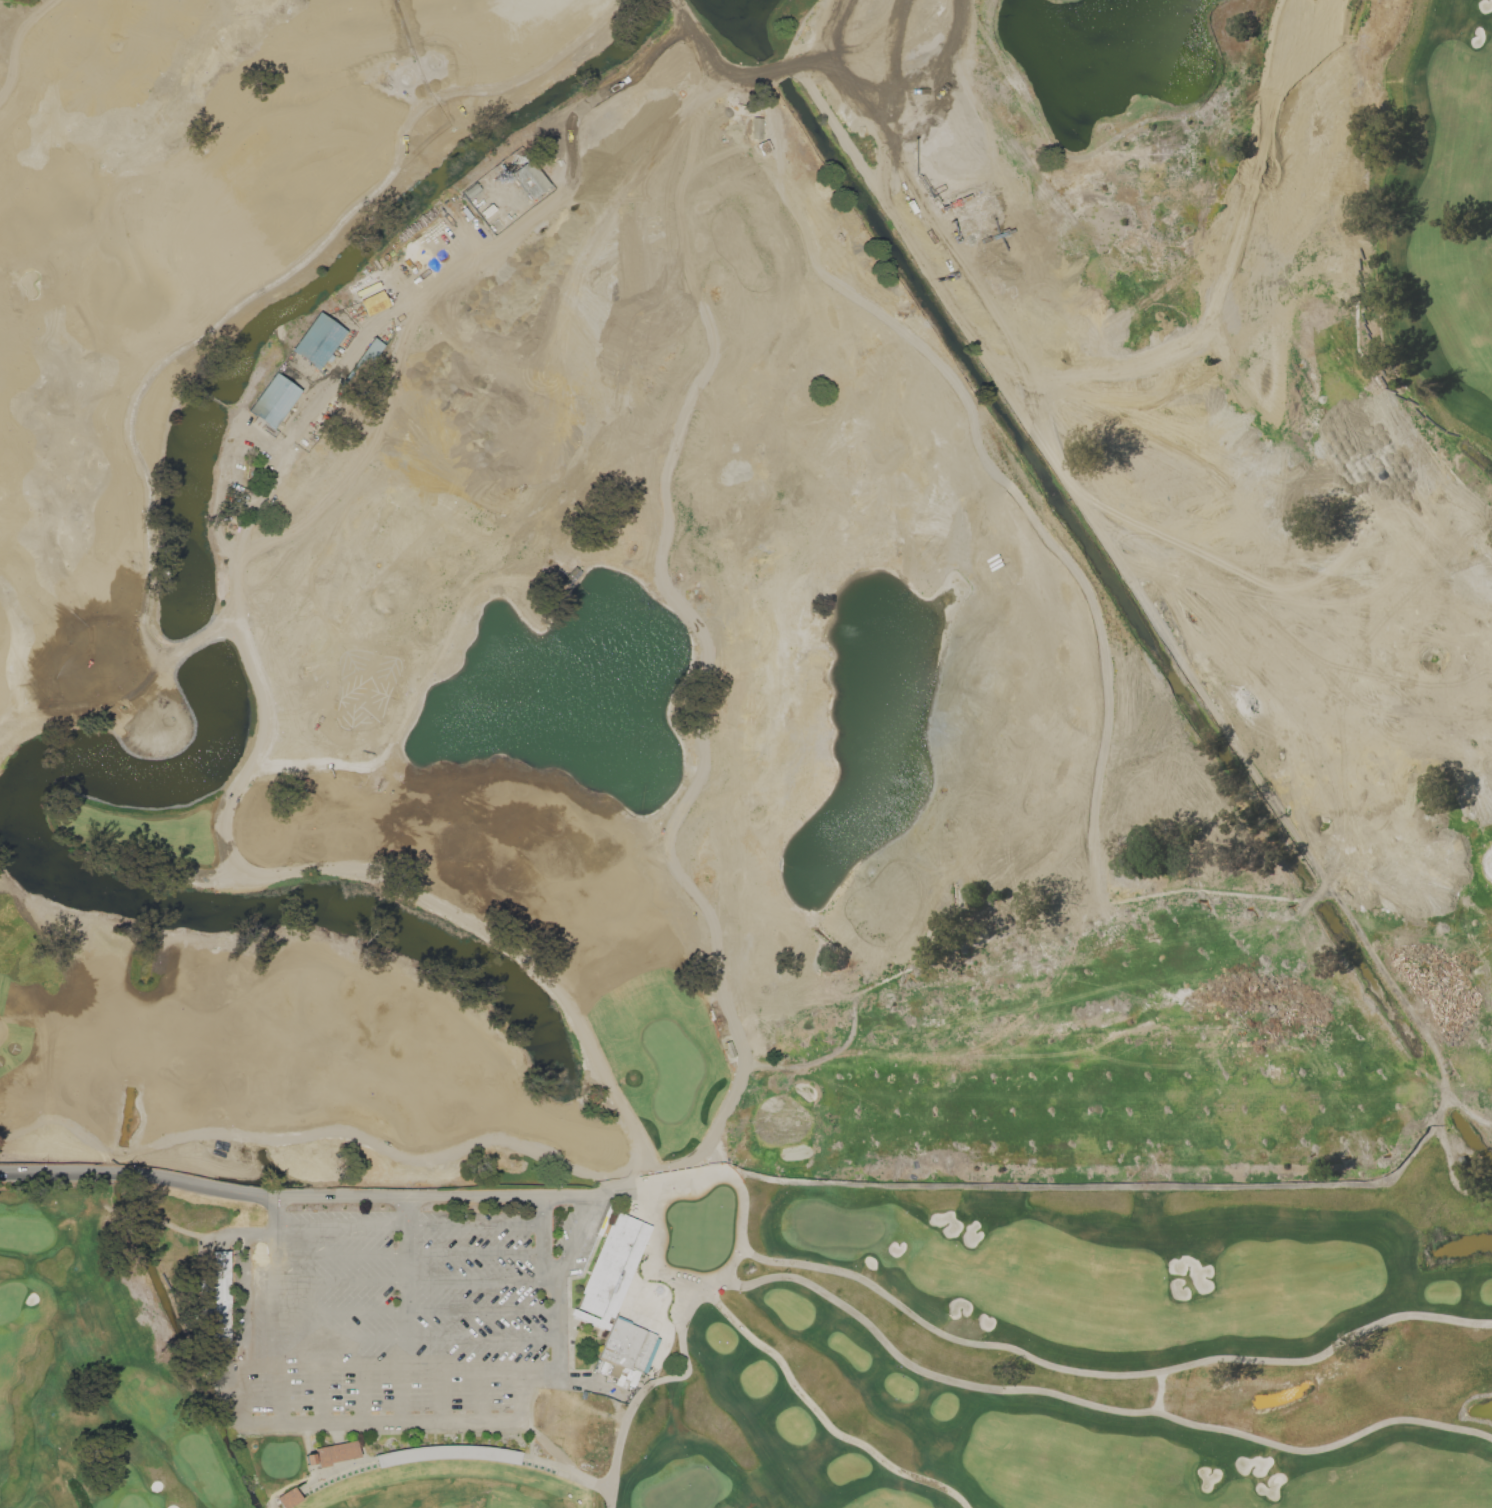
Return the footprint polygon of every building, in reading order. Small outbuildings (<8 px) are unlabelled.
[(762,117),(752,117),(751,138),(761,138),(762,117)] [(513,172),(530,159),(550,184),(533,197),(513,172)] [(470,198),(465,192),(477,182),(482,189),(470,198)] [(481,211),(492,203),(497,210),(487,218),(481,211)] [(359,300),(367,316),(390,305),(382,289),(359,300)] [(346,331),(319,311),(291,349),(319,369),(346,331)] [(354,363),(365,371),(384,344),(372,337),(354,363)] [(274,429),(301,389),(275,372),(248,411),(274,429)] [(653,1226),(615,1314),(632,1321),(631,1323),(657,1335),(641,1372),(629,1367),(628,1369),(599,1356),(610,1331),(570,1314),(573,1308),(576,1309),(583,1293),(580,1292),(609,1224),(612,1225),(618,1212),(653,1226)] [(230,1251),(214,1251),(214,1347),(230,1347),(230,1251)] [(214,1308),(213,1278),(204,1278),(205,1308),(214,1308)] [(315,1451),(319,1467),(359,1456),(355,1441),(315,1451)] [(297,1496),(281,1504),(274,1492),(291,1484),(297,1496)]
